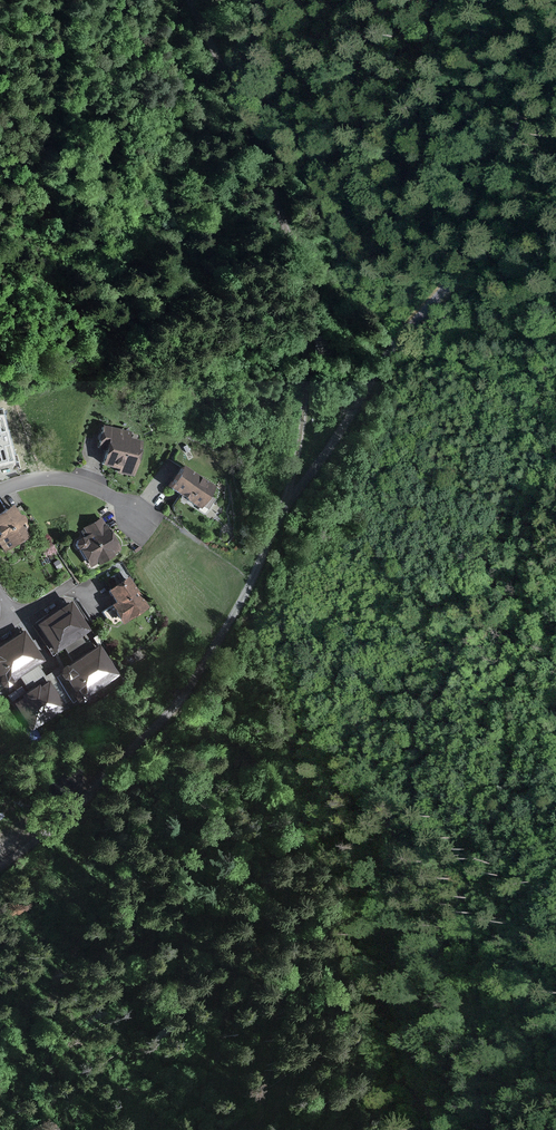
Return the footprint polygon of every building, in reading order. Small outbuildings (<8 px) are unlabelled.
[(135,431),(104,425),(100,444),(108,445),(104,464),(122,468),(121,472),(139,476),(146,442),(133,439),(135,431)] [(188,463),(173,485),(207,508),(222,485),(188,463)] [(0,512),(0,548),(3,552),(27,537),(19,524),(23,522),(12,505),(0,512)] [(93,568),(128,548),(115,525),(112,527),(106,516),(89,526),(96,538),(81,547),(93,568)] [(135,575),(111,590),(119,603),(115,605),(128,626),(156,608),(135,575)] [(78,596),(39,620),(57,649),(96,626),(78,596)] [(0,644),(0,673),(5,681),(44,657),(26,628),(0,644)] [(104,642),(65,666),(83,695),(122,672),(104,642)] [(54,674),(11,703),(27,727),(70,698),(54,674)]
